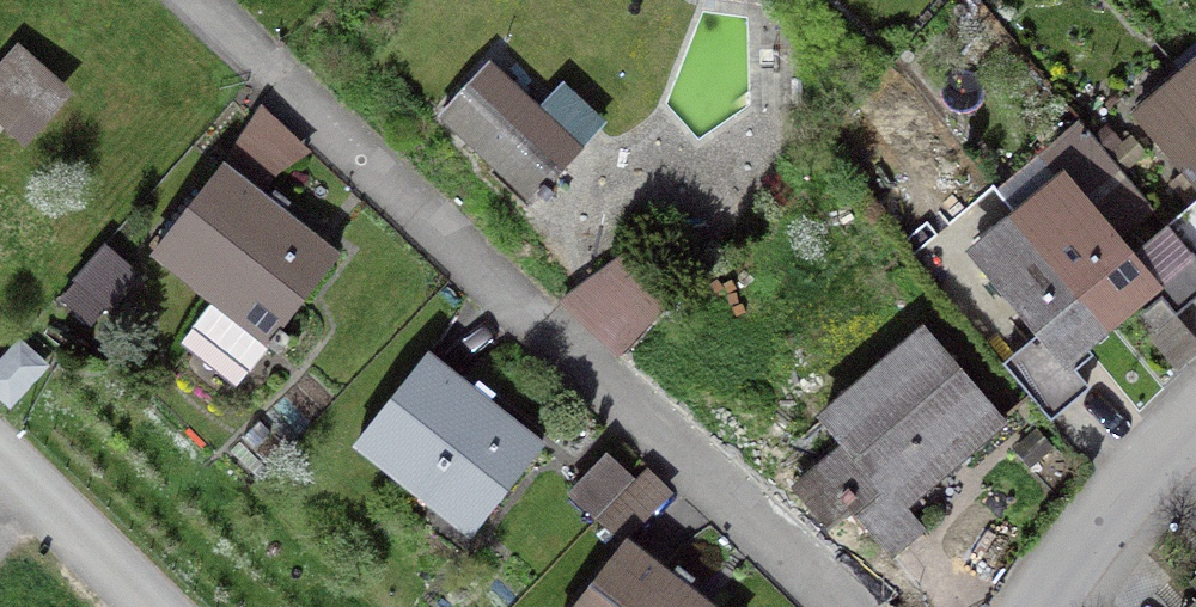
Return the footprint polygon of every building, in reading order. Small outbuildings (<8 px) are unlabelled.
[(75,87),(29,43),(0,74),(0,100),(33,131),(75,87)] [(1185,80),(1195,92),(1195,70),(1185,80)] [(1185,80),(1143,117),(1195,177),(1195,92),(1185,80)] [(503,85),(465,124),(531,187),(569,148),(503,85)] [(226,170),(152,266),(210,310),(168,364),(224,407),(339,257),(286,216),(291,210),(274,197),(269,203),(226,170)] [(1007,223),(1110,345),(1140,320),(1155,338),(1150,343),(1180,379),(1195,365),(1195,343),(1179,322),(1195,308),(1195,266),(1167,232),(1132,261),(1062,177),(1007,223)] [(1075,375),(1110,345),(1007,223),(963,260),(1033,343),(1002,369),(1051,427),(1091,394),(1075,375)] [(139,278),(105,250),(61,302),(95,331),(139,278)] [(922,332),(816,424),(840,452),(788,496),(827,541),(852,520),(891,565),(926,535),(909,515),(1007,430),(922,332)] [(50,370),(18,340),(0,359),(0,406),(9,414),(50,370)] [(428,356),(352,454),(418,505),(412,512),(459,548),(464,541),(469,545),(546,447),(492,406),(496,400),(478,386),(474,392),(428,356)] [(286,450),(259,423),(230,452),(257,479),(286,450)] [(636,484),(607,458),(568,499),(622,550),(673,495),(648,471),(636,484)] [(580,606),(710,606),(691,592),(696,586),(678,572),(671,580),(627,546),(580,606)]
